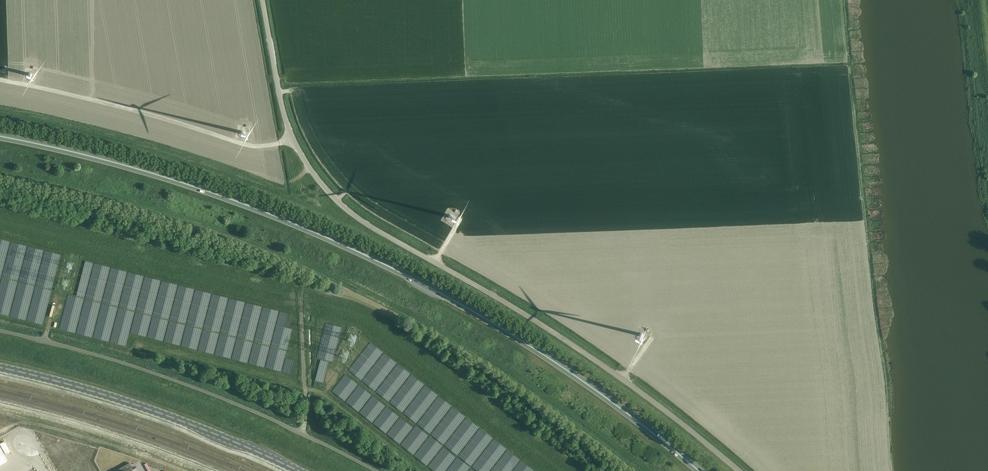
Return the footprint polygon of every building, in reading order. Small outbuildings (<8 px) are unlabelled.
[(116,470),(133,470),(130,466),(131,465),(129,462),(116,470)]
